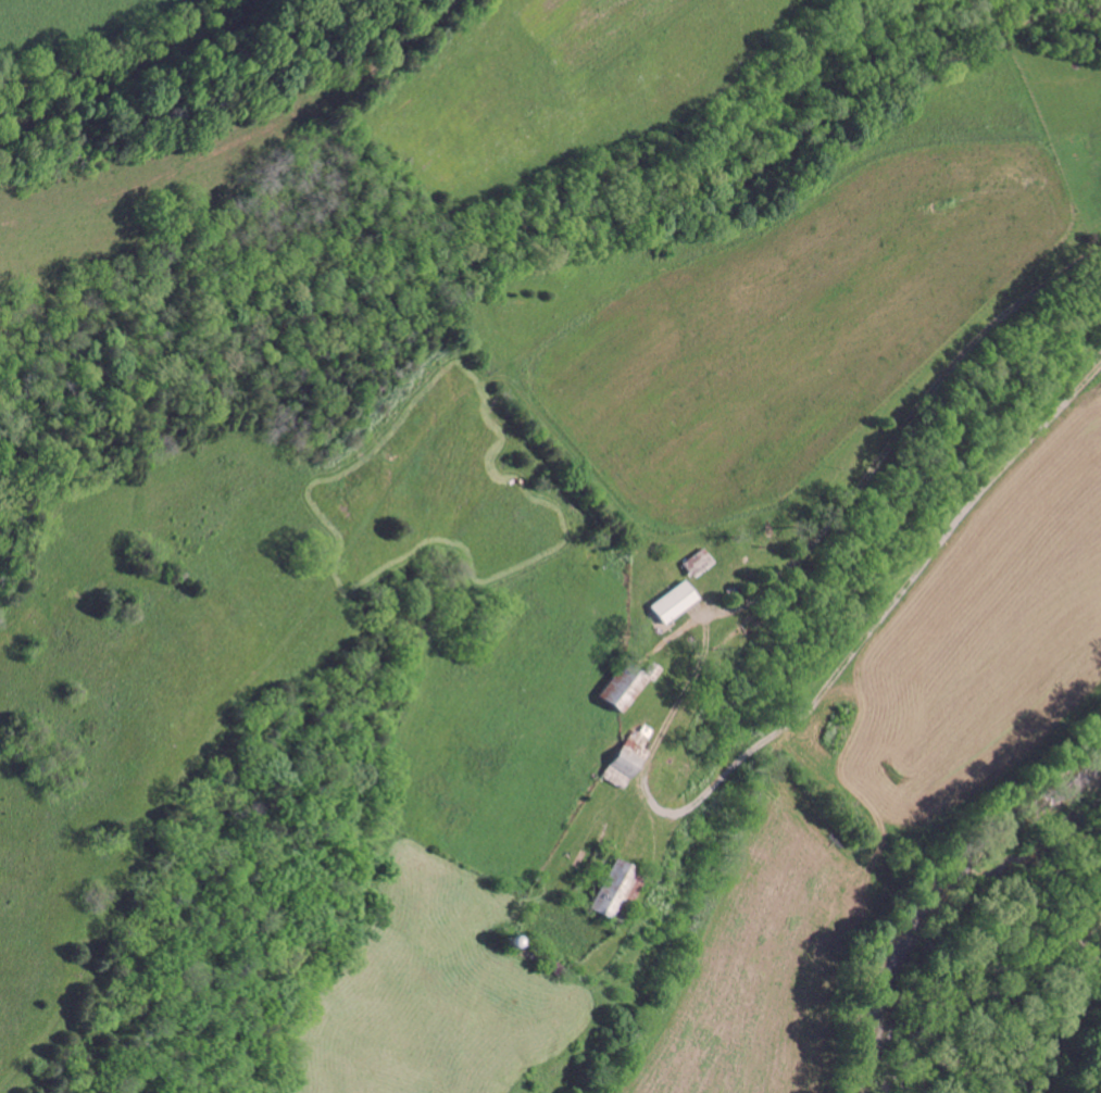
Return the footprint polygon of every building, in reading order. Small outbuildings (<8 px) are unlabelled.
[(695,576),(718,563),(708,547),(686,560),(695,576)] [(704,596),(689,578),(654,606),(668,624),(704,596)] [(627,713),(662,665),(652,658),(638,676),(624,666),(602,694),(627,713)] [(655,728),(646,724),(642,731),(633,727),(607,778),(629,790),(654,742),(649,740),(655,728)] [(592,906),(617,918),(630,889),(636,891),(646,870),(618,857),(606,884),(603,882),(592,906)]
